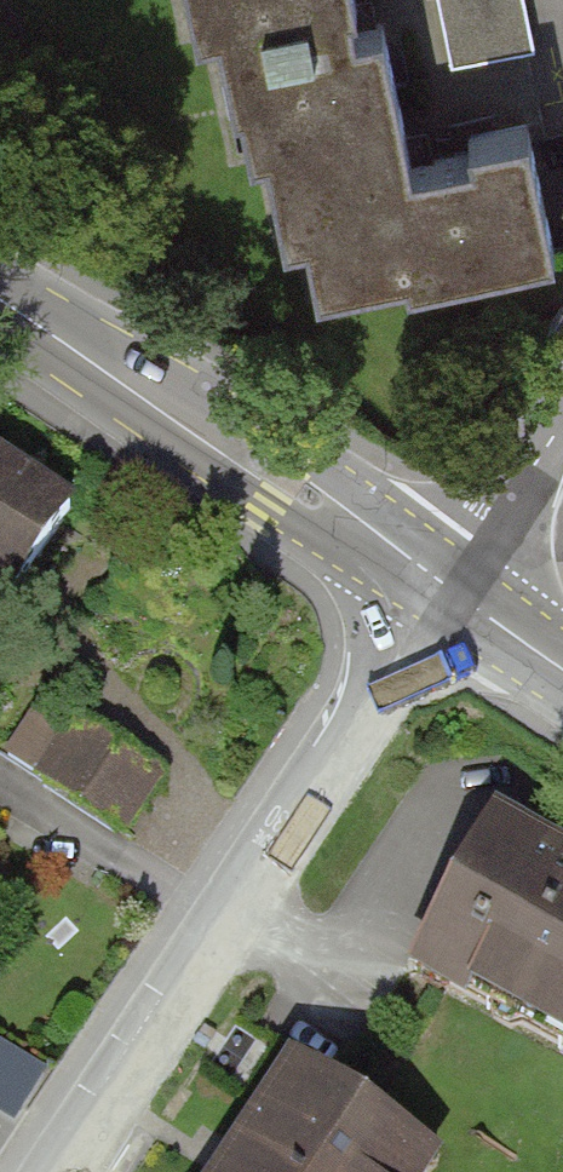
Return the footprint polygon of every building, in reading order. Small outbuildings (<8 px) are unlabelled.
[(347,0),(188,0),(197,46),(218,41),(240,157),(267,152),(285,244),(306,240),(316,291),(552,246),(529,129),(464,141),(468,159),(402,171),(375,30),(354,34),(347,0)] [(459,65),(544,46),(534,0),(444,0),(459,65)] [(0,471),(0,604),(12,611),(72,516),(0,471)] [(33,711),(7,757),(132,829),(159,782),(33,711)] [(492,830),(417,970),(562,1048),(562,868),(492,830)] [(23,1121),(51,1062),(0,1038),(0,1110),(23,1121)] [(428,1170),(276,1072),(212,1171),(427,1171),(428,1170)]
